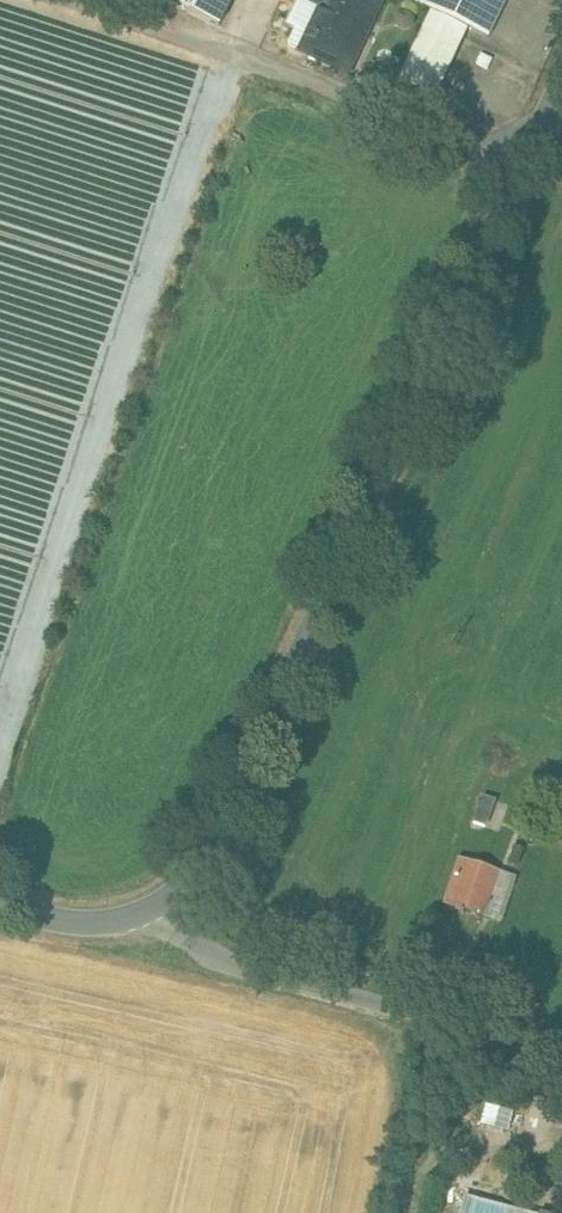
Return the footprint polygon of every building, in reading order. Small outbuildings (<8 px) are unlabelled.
[(220,27),(233,0),(165,0),(220,27)] [(375,0),(308,0),(323,7),(310,36),(297,29),(289,45),(302,51),(302,52),(329,65),(330,63),(348,72),(381,3),(375,0)] [(435,13),(401,82),(433,98),(467,28),(489,39),(508,0),(408,0),(435,13)] [(492,809),(480,805),(474,822),(486,826),(492,809)] [(497,870),(466,860),(451,906),(482,916),(497,870)] [(538,1212),(463,1195),(458,1212),(538,1212)]
